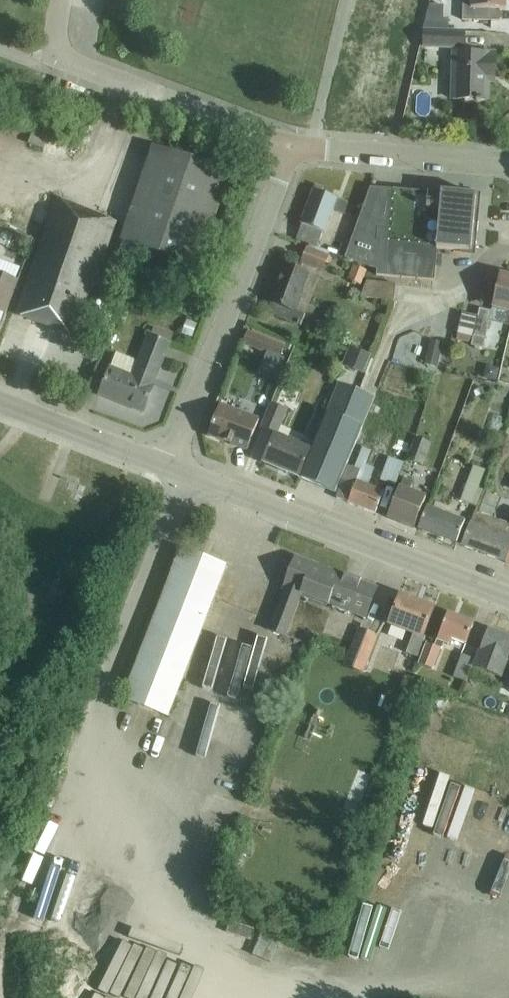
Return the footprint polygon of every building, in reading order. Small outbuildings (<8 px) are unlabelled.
[(462,9),(461,20),(499,21),(499,9),(505,9),(505,0),(462,0),(462,9)] [(425,19),(422,31),(425,31),(448,32),(449,20),(443,19),(425,19)] [(425,31),(424,47),(463,49),(464,33),(448,32),(425,31)] [(409,32),(407,38),(415,40),(416,33),(409,32)] [(454,52),(453,100),(488,101),(489,83),(495,83),(496,54),(454,52)] [(154,146),(122,242),(198,267),(230,172),(154,146)] [(303,224),(297,240),(317,247),(323,232),(325,233),(333,211),(343,214),(347,203),(338,199),(314,190),(301,224),(303,224)] [(417,280),(425,195),(373,190),(350,247),(346,258),(378,270),(377,276),(417,280)] [(441,196),(425,195),(417,280),(435,281),(438,249),(472,252),(477,196),(442,193),(441,196)] [(77,339),(117,222),(57,198),(16,315),(77,339)] [(342,245),(339,255),(346,258),(350,247),(342,245)] [(308,250),(303,262),(323,270),(328,258),(308,250)] [(346,279),(361,285),(367,270),(352,264),(346,279)] [(281,277),(268,313),(302,326),(306,315),(297,311),(301,299),(299,299),(308,274),(282,265),(278,276),(281,277)] [(501,274),(493,307),(508,311),(508,276),(501,274)] [(5,312),(17,281),(0,275),(0,310),(5,312)] [(395,301),(397,284),(369,281),(363,297),(395,301)] [(493,311),(481,308),(479,316),(474,337),(472,345),(484,348),(493,311)] [(458,333),(474,337),(479,316),(463,312),(458,333)] [(187,324),(183,335),(192,338),(196,327),(187,324)] [(243,344),(279,358),(285,345),(248,330),(243,344)] [(110,367),(99,395),(143,413),(171,344),(149,335),(132,376),(110,367)] [(430,341),(424,365),(437,368),(443,344),(430,341)] [(346,366),(363,373),(370,356),(353,349),(346,366)] [(339,384),(313,446),(300,479),(335,493),(341,480),(347,466),(375,398),(339,384)] [(482,388),(473,391),(476,398),(485,394),(482,388)] [(288,411),(271,404),(261,429),(272,433),(274,430),(279,432),(288,411)] [(260,422),(221,406),(209,435),(248,451),(260,422)] [(300,479),(313,446),(290,437),(288,441),(275,436),(264,464),(300,479)] [(416,438),(407,460),(422,466),(431,443),(416,438)] [(344,481),(337,499),(375,513),(384,491),(369,485),(374,470),(365,467),(371,451),(363,448),(355,469),(347,466),(341,480),(344,481)] [(382,479),(396,484),(403,462),(389,457),(382,479)] [(460,501),(472,506),(485,469),(473,466),(460,501)] [(403,479),(389,519),(414,529),(426,497),(410,491),(413,482),(403,479)] [(427,508),(419,530),(457,545),(466,523),(427,508)] [(508,550),(508,525),(475,513),(462,547),(504,563),(508,550)] [(181,549),(123,699),(169,716),(227,567),(181,549)] [(297,557),(269,632),(287,638),(302,597),(365,620),(378,587),(297,557)] [(401,596),(390,625),(413,634),(405,654),(416,658),(417,654),(435,609),(401,596)] [(474,624),(448,614),(438,641),(450,646),(452,640),(466,645),(474,624)] [(359,629),(345,665),(362,672),(376,636),(359,629)] [(489,630),(475,667),(501,677),(508,657),(508,637),(489,630)] [(428,644),(420,665),(433,669),(441,649),(428,644)] [(462,655),(454,678),(467,683),(475,660),(462,655)]
